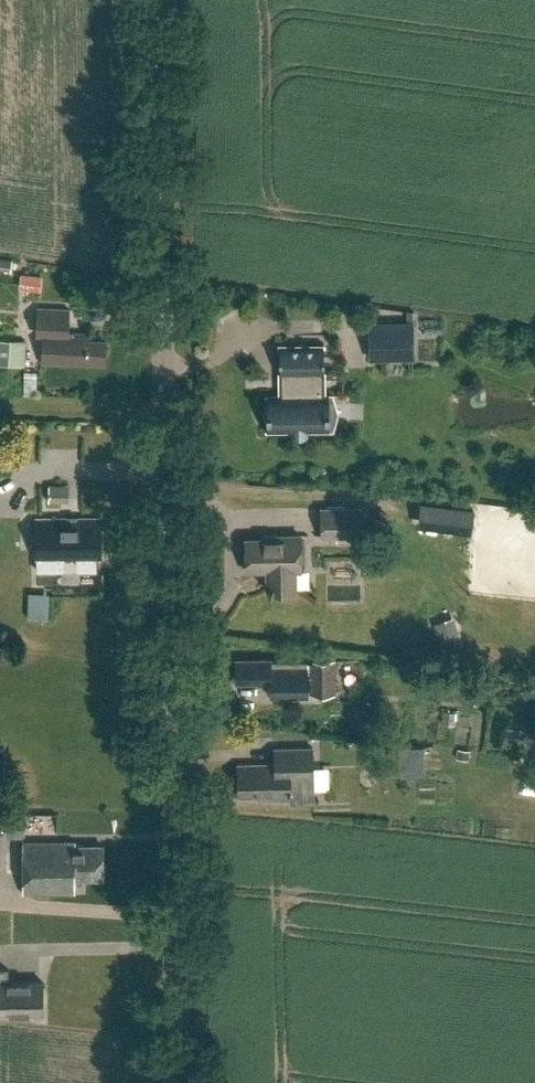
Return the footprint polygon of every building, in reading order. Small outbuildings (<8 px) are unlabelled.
[(13,258),(0,256),(0,269),(11,270),(13,258)] [(104,365),(105,339),(86,339),(87,333),(68,332),(69,308),(38,307),(37,331),(44,331),(42,362),(104,365)] [(370,358),(414,358),(413,322),(369,323),(370,358)] [(11,339),(0,339),(0,364),(9,364),(24,365),(26,340),(11,339)] [(267,393),(267,409),(265,413),(267,417),(267,433),(269,433),(269,431),(290,430),(290,434),(292,434),(292,430),(307,430),(307,434),(309,434),(308,430),(328,430),(328,432),(330,432),(329,392),(327,392),(327,395),(320,395),(320,373),(323,373),(323,375),(324,375),(324,342),(322,342),(322,345),(281,345),(281,343),(280,343),(280,375),(282,375),(282,373),(286,373),(286,395),(269,395),(269,393),(267,393)] [(49,500),(68,500),(68,485),(49,485),(49,500)] [(428,526),(481,528),(482,503),(429,502),(428,526)] [(323,535),(357,535),(357,507),(322,508),(323,535)] [(101,517),(36,518),(37,553),(95,553),(101,553),(101,517)] [(295,589),(294,569),(299,569),(299,534),(262,535),(262,538),(244,538),(245,570),(265,570),(266,590),(295,589)] [(96,568),(95,553),(37,553),(37,569),(96,568)] [(32,616),(53,617),(53,590),(32,590),(32,616)] [(275,660),(275,659),(235,660),(235,682),(259,681),(259,684),(269,684),(269,696),(309,696),(308,660),(275,660)] [(309,694),(334,693),(334,677),(334,659),(309,660),(309,694)] [(314,802),(312,748),(274,749),(275,764),(237,765),(238,797),(257,796),(257,799),(289,798),(290,803),(314,802)] [(383,750),(383,769),(401,768),(400,750),(383,750)] [(74,846),(74,841),(23,841),(23,893),(74,892),(74,878),(103,878),(102,846),(74,846)] [(29,1012),(29,1011),(42,1011),(42,980),(8,981),(8,968),(0,968),(0,1012),(29,1012)]
